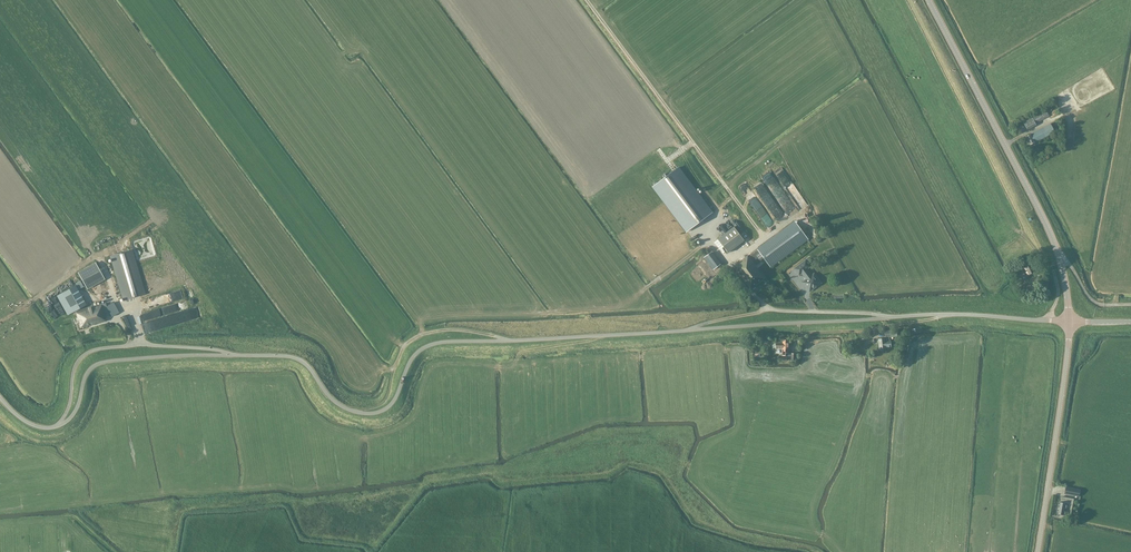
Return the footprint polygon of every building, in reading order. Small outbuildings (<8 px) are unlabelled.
[(1035,122),(1048,115),(1046,111),(1032,118),(1032,117),(1023,122),(1027,130),(1036,125),(1035,122)] [(1033,144),(1033,143),(1054,132),(1050,124),(1025,137),(1030,146),(1033,144)] [(653,186),(687,231),(712,212),(695,189),(695,190),(678,167),(666,176),(664,174),(662,175),(664,178),(653,186)] [(754,265),(764,258),(770,267),(808,240),(794,221),(757,249),(748,256),(747,256),(734,266),(750,289),(764,278),(754,265)] [(728,253),(744,240),(734,227),(718,239),(728,253)] [(132,249),(110,256),(123,301),(145,294),(132,249)] [(711,252),(704,257),(713,270),(721,264),(711,252)] [(811,275),(806,269),(810,266),(805,260),(794,269),(798,275),(801,273),(806,279),(802,282),(805,286),(806,285),(810,290),(820,283),(817,278),(815,279),(812,275),(811,275)] [(1036,270),(1034,266),(1032,267),(1028,260),(1023,263),(1028,275),(1034,272),(1036,270)] [(95,263),(78,273),(86,288),(104,278),(95,263)] [(67,315),(73,312),(86,305),(75,286),(57,295),(67,315)] [(175,297),(174,293),(152,298),(153,302),(156,301),(156,303),(180,298),(180,296),(175,297)] [(106,321),(104,315),(110,314),(111,317),(119,313),(113,302),(106,306),(105,303),(75,312),(80,328),(106,321)] [(885,338),(886,338),(886,339),(885,339),(885,338),(878,339),(879,349),(886,349),(886,348),(891,347),(890,340),(889,337),(897,336),(896,329),(884,331),(885,338)] [(781,351),(782,351),(782,355),(788,355),(788,356),(790,356),(790,354),(788,354),(788,340),(782,340),(782,343),(775,343),(775,349),(779,349),(779,350),(778,350),(777,352),(778,353),(779,353),(780,353),(781,351)] [(1074,496),(1079,497),(1080,489),(1066,487),(1064,494),(1074,496)] [(1070,516),(1073,499),(1061,497),(1060,502),(1058,502),(1056,513),(1064,515),(1070,516)]
